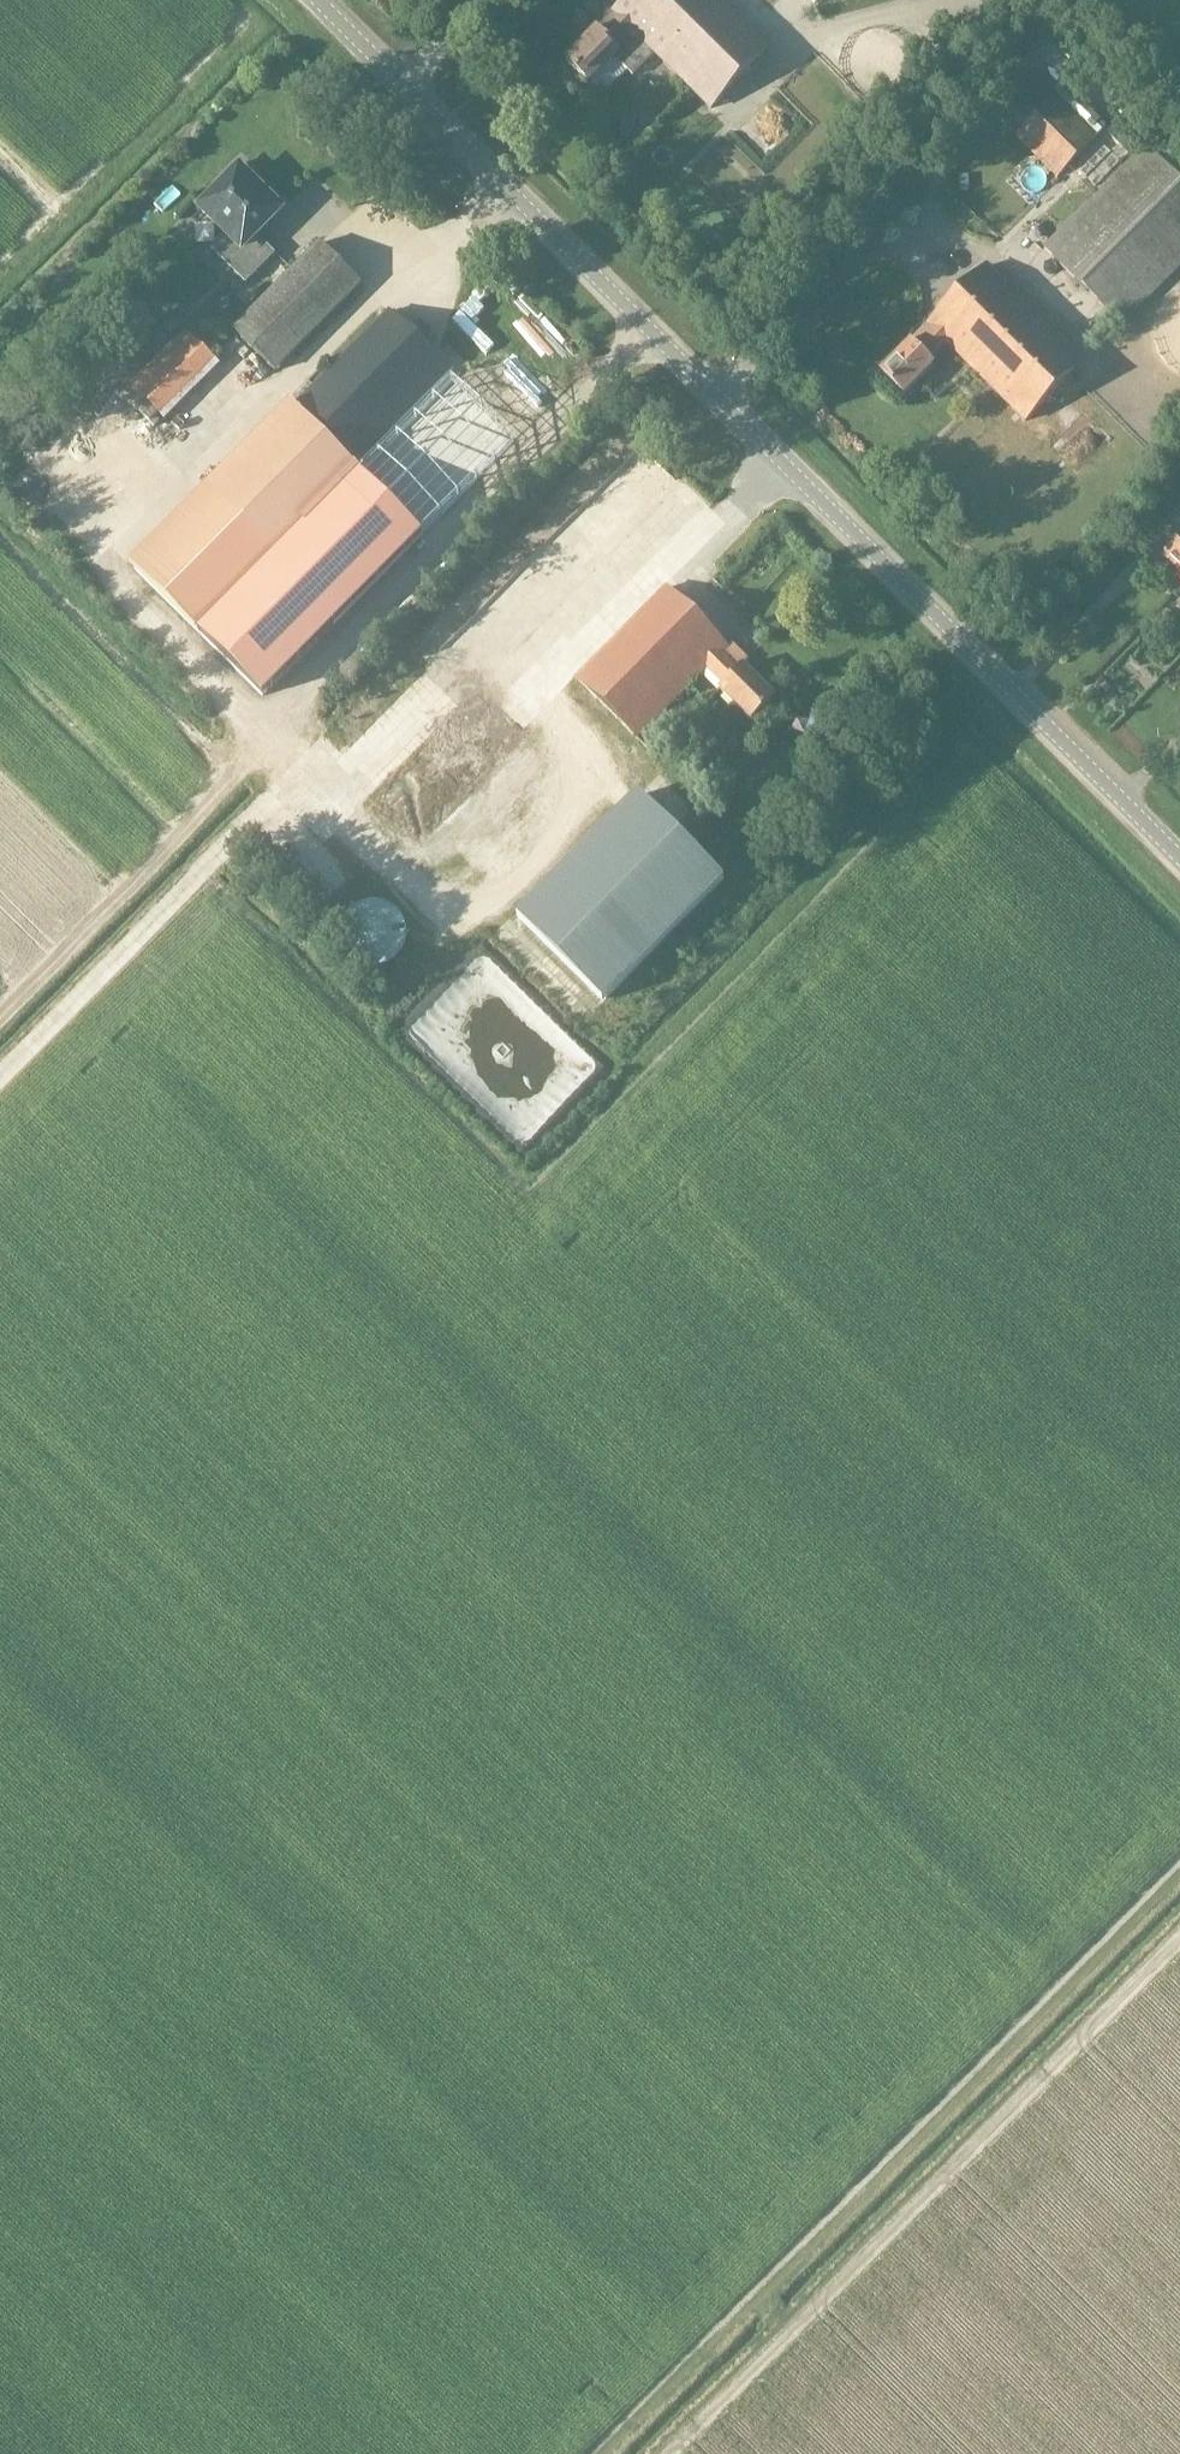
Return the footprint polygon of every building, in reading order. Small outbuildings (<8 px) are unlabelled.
[(710,106),(769,47),(721,0),(624,0),(566,59),(588,81),(614,56),(633,74),(654,52),(710,106)] [(1056,177),(1124,108),(1081,67),(1015,135),(1056,177)] [(1179,266),(1179,181),(1144,145),(1042,246),(1121,325),(1179,266)] [(241,160),(221,179),(225,183),(201,205),(226,230),(211,245),(245,280),(276,251),(257,232),(281,208),(265,192),(269,188),(241,160)] [(275,370),(361,284),(319,241),(232,328),(275,370)] [(817,258),(823,250),(817,244),(810,252),(817,258)] [(985,265),(910,342),(879,373),(901,396),(932,364),(929,361),(945,344),(1023,420),(1082,361),(985,265)] [(444,413),(474,443),(496,421),(465,390),(461,394),(444,377),(449,371),(389,311),(298,402),(359,462),(409,412),(427,430),(444,413)] [(165,420),(220,364),(183,328),(128,384),(165,420)] [(268,702),(428,539),(289,402),(129,565),(206,641),(268,702)] [(1163,556),(1179,573),(1179,539),(1163,556)] [(727,647),(666,587),(667,586),(642,561),(550,654),(575,679),(576,677),(637,737),(707,667),(724,684),(720,688),(752,718),(774,696),(743,665),(739,669),(722,652),(727,647)] [(606,999),(724,879),(638,795),(520,915),(606,999)] [(401,912),(398,909),(395,906),(391,903),(388,901),(384,899),(379,898),(375,898),(371,898),(366,899),(362,900),(358,901),(354,904),(351,906),(348,909),(345,913),(343,917),(341,921),(340,925),(340,929),(339,933),(340,938),(341,942),(343,946),(345,950),(347,953),(350,956),(353,959),(357,962),(361,963),(365,965),(370,965),(374,966),(378,965),(382,964),(387,963),(390,961),(394,959),(397,956),(400,953),(403,949),(405,945),(406,941),(407,937),(407,932),(407,928),(406,924),(405,920),(403,916),(401,912)]
